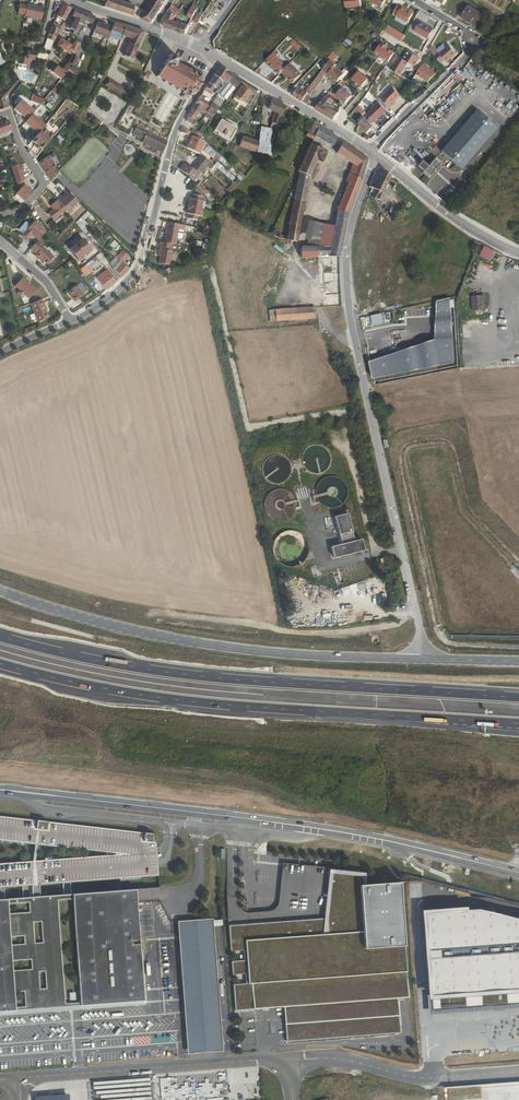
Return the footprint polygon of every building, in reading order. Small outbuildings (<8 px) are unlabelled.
[(104,7),(132,16),(133,6),(117,0),(106,0),(105,2),(104,7)] [(142,19),(152,23),(163,5),(155,0),(154,0),(148,9),(142,19)] [(446,0),(427,0),(426,1),(442,9),(446,0)] [(24,14),(24,16),(41,19),(43,7),(27,4),(26,4),(24,14)] [(187,17),(191,19),(192,19),(196,11),(195,10),(198,6),(193,4),(187,17)] [(65,21),(71,8),(63,5),(56,17),(64,21),(65,21)] [(168,11),(170,12),(178,15),(180,11),(173,5),(168,11)] [(413,13),(401,7),(401,8),(398,6),(394,13),(397,15),(396,16),(407,23),(413,13)] [(483,15),(469,7),(463,18),(477,26),(483,15)] [(76,9),(73,17),(76,18),(71,27),(70,29),(73,31),(77,23),(83,13),(83,12),(76,9)] [(163,27),(174,30),(177,22),(174,21),(175,17),(177,17),(176,19),(178,20),(180,16),(178,15),(170,12),(163,27)] [(83,13),(77,23),(83,26),(84,22),(86,22),(89,15),(83,13)] [(92,24),(95,17),(89,15),(86,22),(92,24)] [(174,30),(181,32),(184,23),(178,21),(177,22),(174,30)] [(93,34),(104,38),(107,31),(109,27),(98,22),(93,34)] [(433,30),(420,22),(414,31),(427,40),(433,30)] [(77,23),(73,31),(80,34),(83,26),(77,23)] [(111,32),(110,35),(120,39),(121,36),(125,26),(114,23),(111,32)] [(47,39),(54,42),(61,28),(54,25),(53,27),(51,26),(47,39)] [(388,25),(384,31),(401,42),(405,35),(388,25)] [(121,36),(131,40),(132,39),(139,42),(144,32),(125,26),(121,36)] [(43,50),(49,53),(50,52),(53,45),(54,42),(47,39),(43,50)] [(123,56),(132,60),(139,42),(132,39),(131,40),(128,48),(123,56)] [(300,52),(303,49),(294,41),(291,44),(300,52)] [(67,53),(69,54),(71,51),(74,53),(76,50),(78,44),(74,42),(72,45),(67,53)] [(375,53),(388,62),(394,53),(387,48),(386,47),(386,46),(382,43),(375,53)] [(429,49),(441,63),(446,60),(446,61),(453,55),(454,56),(457,54),(449,45),(446,48),(443,44),(436,49),(432,44),(429,49)] [(78,59),(81,53),(76,50),(74,53),(71,51),(69,54),(72,56),(78,59)] [(404,59),(409,62),(415,66),(421,58),(409,50),(404,59)] [(35,53),(27,51),(26,55),(23,57),(19,56),(18,64),(25,66),(26,64),(27,64),(31,62),(31,61),(33,61),(35,53)] [(328,74),(335,66),(336,65),(333,63),(336,58),(335,57),(336,56),(333,53),(325,63),(326,63),(327,64),(317,78),(321,81),(323,78),(322,78),(326,72),(328,74)] [(181,97),(186,100),(188,96),(190,96),(190,94),(196,91),(197,92),(198,91),(197,90),(200,85),(202,85),(201,84),(200,76),(202,76),(202,75),(200,76),(195,73),(196,72),(195,71),(194,72),(190,70),(190,69),(190,68),(189,69),(183,67),(184,65),(183,64),(182,66),(176,62),(176,61),(178,62),(178,61),(177,60),(178,58),(176,58),(176,59),(171,57),(172,55),(170,54),(169,55),(168,55),(167,56),(169,57),(167,61),(165,61),(164,62),(165,63),(164,64),(163,63),(163,64),(164,65),(163,67),(162,67),(162,68),(162,69),(162,70),(160,70),(160,71),(158,76),(156,76),(156,77),(158,77),(165,81),(164,83),(165,83),(166,82),(172,85),(171,86),(171,87),(173,85),(178,88),(178,90),(178,91),(179,89),(183,91),(183,93),(181,97)] [(282,72),(287,67),(273,54),(265,62),(272,68),(280,74),(282,72)] [(69,70),(76,75),(78,72),(77,71),(78,69),(74,66),(78,59),(72,56),(68,63),(72,66),(69,70)] [(392,69),(401,75),(409,62),(404,59),(400,56),(392,69)] [(72,66),(68,63),(62,71),(60,70),(57,68),(52,73),(61,80),(69,70),(72,66)] [(301,74),(290,63),(287,67),(282,72),(293,83),(301,74)] [(423,64),(416,74),(428,82),(437,73),(423,64)] [(339,82),(345,77),(343,76),(344,74),(335,66),(328,74),(338,82),(338,81),(339,82)] [(242,80),(221,67),(209,83),(209,84),(200,98),(206,102),(214,88),(216,89),(216,88),(222,92),(225,89),(222,87),(225,84),(228,86),(230,82),(238,87),(242,80)] [(368,80),(359,72),(352,79),(362,87),(368,80)] [(314,91),(321,81),(317,78),(309,87),(314,91)] [(105,85),(109,88),(126,99),(130,93),(108,79),(105,85)] [(290,93),(298,99),(304,90),(297,86),(290,93)] [(241,87),(235,97),(249,105),(255,96),(246,90),(241,87)] [(342,88),(336,96),(346,103),(352,96),(342,88)] [(396,101),(401,96),(393,88),(382,99),(390,108),(394,105),(393,104),(396,101)] [(298,99),(303,101),(308,93),(306,92),(304,90),(298,99)] [(303,101),(307,104),(312,95),(308,93),(303,101)] [(332,103),(334,101),(327,95),(325,98),(332,103)] [(206,102),(200,98),(196,105),(193,109),(199,113),(199,112),(205,115),(206,114),(207,111),(203,109),(206,102)] [(316,109),(323,113),(327,106),(329,107),(332,103),(325,98),(321,103),(316,109)] [(286,107),(272,99),(269,109),(273,111),(270,128),(279,131),(281,126),(279,125),(283,114),(283,115),(284,113),(283,113),(286,107)] [(21,101),(14,109),(24,117),(31,109),(21,101)] [(212,104),(206,102),(203,109),(207,111),(212,104)] [(387,110),(380,103),(369,114),(367,118),(372,123),(375,120),(376,121),(387,110)] [(212,104),(207,111),(214,115),(218,108),(212,104)] [(356,108),(362,113),(365,110),(359,105),(356,108)] [(323,113),(334,120),(338,113),(329,107),(327,106),(323,113)] [(431,124),(446,119),(442,108),(427,114),(431,124)] [(199,113),(193,109),(188,118),(193,120),(199,113)] [(477,110),(441,152),(462,169),(498,128),(477,110)] [(32,115),(25,123),(35,131),(34,132),(37,135),(45,126),(32,115)] [(367,118),(363,115),(358,121),(362,124),(361,125),(369,133),(376,126),(372,123),(367,118)] [(11,130),(8,120),(0,123),(0,134),(11,130)] [(236,128),(221,120),(215,131),(219,134),(218,135),(231,141),(236,131),(235,131),(236,128)] [(333,146),(337,137),(314,123),(311,131),(309,130),(306,136),(314,140),(316,136),(333,146)] [(141,143),(146,146),(162,154),(167,141),(167,140),(152,132),(151,133),(137,126),(132,135),(142,141),(142,142),(141,143)] [(278,132),(262,127),(259,142),(257,152),(263,154),(272,157),(278,132)] [(192,132),(183,128),(181,132),(193,136),(187,148),(199,154),(205,142),(201,139),(203,135),(199,133),(193,130),(192,132)] [(57,135),(55,141),(62,143),(64,138),(57,135)] [(257,152),(259,142),(244,137),(240,146),(257,152)] [(435,147),(438,143),(430,138),(428,142),(435,147)] [(365,170),(368,161),(367,158),(344,142),(338,153),(354,164),(347,182),(348,182),(347,186),(348,187),(344,197),(343,197),(338,210),(335,227),(331,246),(314,246),(314,239),(308,239),(308,247),(302,247),(302,258),(319,257),(340,257),(345,233),(346,227),(350,212),(362,181),(365,170)] [(323,162),(327,153),(326,151),(311,144),(299,172),(300,172),(310,176),(318,161),(322,163),(323,162)] [(215,150),(211,154),(228,169),(232,165),(215,150)] [(193,168),(194,168),(199,172),(202,174),(207,167),(211,162),(202,156),(193,168)] [(48,157),(38,163),(48,179),(58,173),(48,157)] [(435,160),(425,172),(431,177),(435,172),(437,170),(441,165),(435,160)] [(232,182),(236,178),(218,162),(214,165),(232,182)] [(184,164),(180,170),(190,177),(192,181),(199,172),(194,168),(193,170),(184,164)] [(18,165),(11,168),(17,184),(22,181),(24,180),(21,174),(22,174),(21,171),(21,169),(20,167),(19,167),(18,165)] [(384,192),(391,176),(384,170),(382,174),(376,173),(369,189),(362,209),(371,213),(376,199),(382,201),(385,193),(384,192)] [(293,241),(297,242),(299,235),(310,176),(300,172),(287,240),(291,241),(291,244),(293,244),(293,241)] [(15,195),(24,203),(33,193),(30,190),(29,191),(24,186),(22,181),(17,184),(19,191),(15,195)] [(197,186),(203,193),(205,190),(200,184),(197,186)] [(188,206),(202,209),(203,202),(202,201),(203,197),(193,195),(191,199),(190,199),(188,206)] [(243,204),(230,200),(228,206),(241,211),(243,204)] [(66,211),(60,205),(56,202),(50,207),(53,211),(48,215),(53,221),(66,211)] [(422,204),(417,210),(422,215),(428,209),(422,204)] [(200,217),(202,209),(188,206),(187,214),(188,214),(187,219),(197,221),(198,216),(200,217)] [(87,211),(75,223),(85,233),(89,230),(82,222),(88,216),(92,221),(94,219),(87,211)] [(331,246),(335,227),(308,221),(305,239),(308,239),(314,239),(314,246),(331,246)] [(31,236),(38,242),(45,232),(34,222),(30,227),(23,235),(22,236),(22,239),(25,241),(27,241),(31,236)] [(163,243),(172,244),(174,245),(176,230),(177,224),(167,222),(163,243)] [(19,232),(23,235),(30,227),(26,223),(19,232)] [(80,239),(67,251),(76,261),(90,249),(80,239)] [(114,240),(109,246),(113,250),(118,244),(114,240)] [(38,242),(30,251),(36,256),(36,258),(39,260),(40,259),(43,262),(48,266),(55,258),(43,249),(44,247),(38,242)] [(161,257),(159,269),(166,273),(168,265),(170,265),(173,251),(170,251),(172,244),(163,243),(161,242),(160,249),(162,250),(161,257)] [(496,251),(484,246),(479,255),(491,261),(496,251)] [(122,251),(118,255),(121,258),(119,260),(122,263),(128,257),(122,251)] [(340,273),(340,257),(319,257),(321,308),(343,306),(340,273)] [(115,271),(122,278),(129,270),(126,268),(125,266),(119,262),(113,269),(115,271)] [(291,262),(284,262),(282,275),(290,277),(291,262)] [(85,264),(78,271),(84,277),(91,271),(85,264)] [(100,284),(106,291),(116,282),(106,270),(98,278),(102,282),(100,284)] [(93,274),(105,291),(106,291),(100,284),(102,282),(98,278),(94,273),(93,274)] [(29,298),(37,289),(23,277),(15,286),(20,290),(17,293),(22,297),(25,295),(29,298)] [(80,283),(76,286),(82,294),(86,291),(80,283)] [(82,294),(76,286),(68,292),(70,295),(73,298),(71,299),(74,303),(83,296),(82,294)] [(485,295),(473,296),(474,311),(486,310),(485,295)] [(435,339),(369,362),(372,378),(453,362),(450,297),(436,300),(435,339)] [(42,299),(31,303),(38,321),(49,318),(42,299)] [(271,322),(311,319),(316,319),(315,307),(270,311),(271,322)] [(381,313),(370,315),(372,325),(383,323),(381,313)] [(472,340),(463,340),(464,365),(473,364),(472,340)] [(348,513),(335,516),(342,543),(331,546),(334,556),(364,549),(361,538),(355,540),(348,513)] [(4,888),(22,886),(22,898),(40,897),(39,885),(62,883),(70,883),(159,876),(158,863),(157,853),(155,834),(0,816),(0,888),(4,888)] [(367,931),(247,940),(249,959),(233,960),(234,975),(247,974),(248,984),(236,985),(238,1009),(287,1006),(289,1041),(402,1034),(399,997),(410,997),(406,944),(411,944),(406,881),(364,884),(367,931)] [(71,895),(70,883),(62,883),(63,895),(71,895)] [(71,895),(63,895),(40,897),(22,898),(5,899),(0,900),(0,1012),(144,1001),(136,889),(71,895)] [(421,911),(427,1001),(465,998),(485,997),(504,995),(518,994),(518,920),(479,910),(471,911),(471,907),(421,911)] [(187,1054),(222,1051),(212,919),(177,922),(179,954),(187,1054)] [(504,995),(505,1004),(518,1003),(518,994),(504,995)] [(485,997),(465,998),(465,1007),(486,1006),(485,997)] [(144,1001),(0,1012),(0,1016),(82,1010),(144,1005),(144,1001)]
